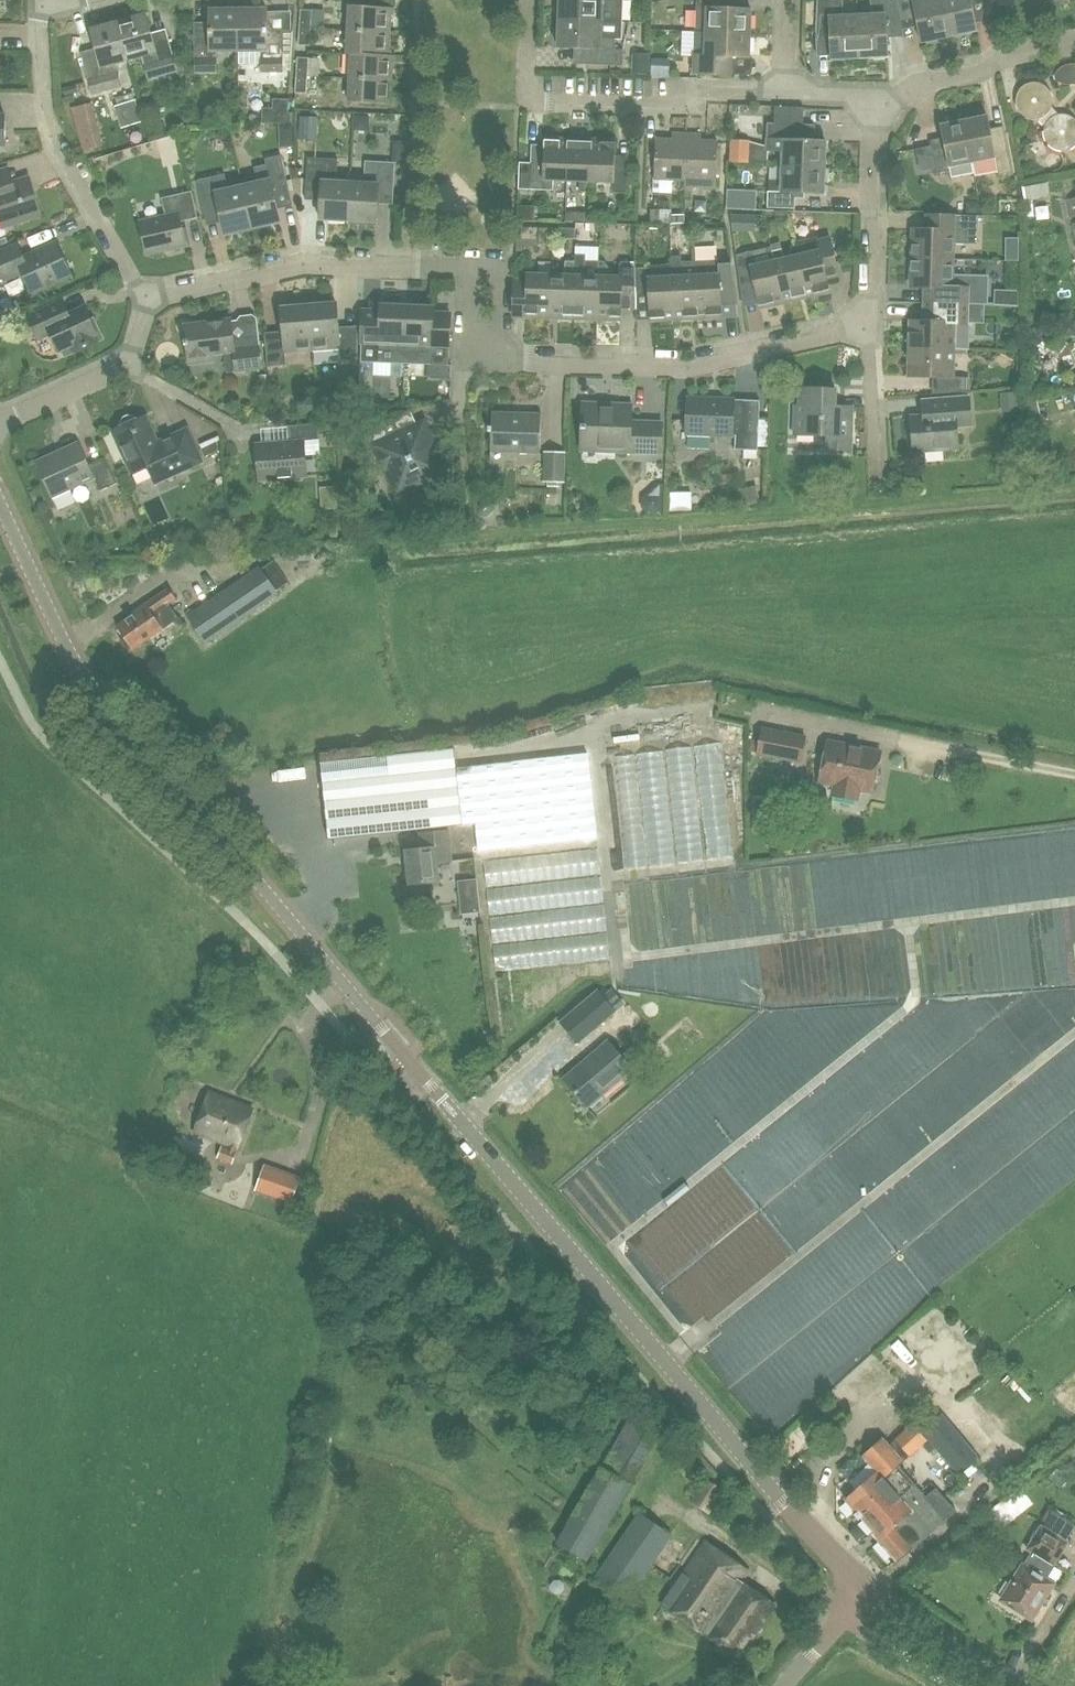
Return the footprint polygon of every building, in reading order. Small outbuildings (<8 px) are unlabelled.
[(621,21),(622,0),(560,0),(559,18),(621,21)] [(695,31),(706,32),(750,34),(751,9),(728,8),(729,0),(697,0),(695,31)] [(856,15),(844,15),(843,0),(818,0),(817,31),(830,31),(832,58),(859,57),(856,15)] [(859,57),(889,55),(888,28),(902,28),(896,0),(871,0),(871,14),(856,15),(859,57)] [(902,28),(900,18),(916,15),(922,42),(949,36),(941,0),(896,0),(902,28)] [(949,36),(978,30),(972,3),(987,0),(941,0),(949,36)] [(217,50),(239,49),(238,3),(228,3),(228,10),(210,10),(210,31),(195,31),(196,71),(216,71),(217,50)] [(289,69),(292,30),(267,30),(267,9),(250,9),(250,3),(238,3),(239,49),(239,64),(262,63),(262,70),(289,69)] [(349,5),(348,29),(390,31),(391,7),(349,5)] [(301,9),(300,27),(311,27),(312,10),(301,9)] [(118,22),(128,58),(141,55),(148,77),(177,69),(168,37),(154,41),(146,14),(118,22)] [(620,37),(621,21),(559,18),(558,47),(586,48),(585,63),(623,65),(623,49),(615,49),(616,37),(620,37)] [(115,62),(128,58),(118,22),(92,30),(99,56),(84,61),(93,92),(121,84),(115,62)] [(311,27),(300,27),(298,45),(310,45),(311,27)] [(390,31),(348,29),(347,52),(389,54),(390,31)] [(750,34),(706,32),(695,31),(694,74),(730,75),(731,57),(749,57),(750,34)] [(351,77),(392,79),(393,54),(389,54),(347,52),(347,54),(352,54),(351,77)] [(298,57),(297,75),(309,75),(310,57),(298,57)] [(652,59),(651,73),(663,74),(664,60),(652,59)] [(1074,64),(1069,64),(1065,65),(1063,66),(1061,68),(1058,70),(1056,72),(1054,75),(1055,78),(1062,83),(1067,84),(1072,84),(1074,83),(1074,64)] [(291,92),(292,74),(273,73),(272,91),(291,92)] [(309,75),(297,75),(295,92),(308,93),(309,75)] [(391,103),(392,79),(351,77),(349,101),(391,103)] [(1059,114),(1053,106),(1054,103),(1054,100),(1053,96),(1052,93),(1050,89),(1047,85),(1042,82),(1038,81),(1034,81),(1030,82),(1027,83),(1024,85),(1021,87),(1019,90),(1017,94),(1016,99),(1017,105),(1018,108),(1021,113),(1024,115),(1027,117),(1030,118),(1034,119),(1038,119),(1045,127),(1044,132),(1045,137),(1046,140),(1049,145),(1051,147),(1053,148),(1057,150),(1060,151),(1063,151),(1066,151),(1069,150),(1071,149),(1074,147),(1074,146),(1074,118),(1074,117),(1071,115),(1068,114),(1064,113),(1059,114)] [(65,94),(79,91),(77,84),(64,88),(65,94)] [(117,99),(125,127),(126,127),(142,122),(134,94),(117,99)] [(93,101),(71,107),(83,152),(104,147),(93,101)] [(278,123),(297,122),(296,104),(277,105),(278,123)] [(781,123),(768,122),(766,151),(783,152),(782,165),(824,166),(825,140),(794,139),(795,123),(810,123),(811,106),(782,105),(781,123)] [(356,115),(355,128),(365,128),(370,124),(370,115),(356,115)] [(987,115),(963,120),(974,173),(974,175),(998,170),(999,174),(1013,171),(1005,131),(991,134),(987,115)] [(974,173),(963,120),(941,124),(945,142),(931,145),(937,173),(951,170),(951,178),(974,173)] [(142,122),(126,127),(129,138),(145,133),(142,122)] [(282,147),(295,146),(294,124),(280,124),(282,147)] [(654,178),(685,179),(686,133),(673,132),(673,138),(656,138),(654,178)] [(686,133),(685,179),(684,186),(716,187),(718,140),(702,140),(702,133),(686,133)] [(553,179),(566,180),(568,137),(545,136),(544,162),(519,161),(518,188),(543,189),(553,189),(553,179)] [(590,191),(590,181),(592,138),(568,137),(566,180),(580,180),(579,190),(590,191)] [(615,139),(592,138),(590,181),(613,182),(613,192),(627,192),(628,166),(614,165),(615,139)] [(748,163),(750,140),(732,138),(730,162),(748,163)] [(242,185),(252,227),(281,221),(274,194),(289,190),(281,155),(265,158),(267,164),(254,167),(258,181),(242,185)] [(320,216),(348,218),(350,181),(336,181),(338,159),(308,157),(306,188),(321,189),(320,216)] [(350,181),(348,218),(377,220),(379,193),(393,194),(395,162),(366,160),(364,182),(350,181)] [(824,192),(824,166),(782,165),(781,191),(768,191),(767,207),(795,208),(795,191),(824,192)] [(28,176),(13,181),(9,168),(0,171),(0,216),(3,225),(41,213),(28,176)] [(225,234),(252,227),(242,185),(229,188),(225,173),(197,180),(204,210),(218,207),(225,234)] [(723,196),(723,187),(697,187),(697,195),(723,196)] [(740,207),(741,189),(728,188),(727,207),(740,207)] [(199,218),(192,191),(162,198),(166,216),(140,222),(147,252),(189,242),(186,228),(183,229),(181,222),(199,218)] [(1026,216),(1036,216),(1035,201),(1026,201),(1026,216)] [(1044,221),(1056,220),(1055,201),(1042,203),(1044,221)] [(649,209),(650,222),(660,222),(660,209),(649,209)] [(774,210),(777,223),(790,223),(788,210),(774,210)] [(566,211),(566,220),(588,220),(588,211),(566,211)] [(912,228),(911,257),(952,258),(953,243),(978,244),(978,215),(924,213),(924,229),(912,228)] [(672,223),(685,222),(685,214),(672,215),(672,223)] [(660,231),(663,234),(669,234),(669,224),(660,224),(660,231)] [(538,227),(521,226),(521,238),(537,238),(538,227)] [(539,227),(539,243),(552,243),(552,228),(539,227)] [(554,238),(575,238),(575,228),(554,227),(554,238)] [(817,235),(792,241),(796,255),(797,255),(806,297),(829,291),(828,284),(841,282),(837,263),(831,236),(818,239),(817,235)] [(25,276),(31,291),(71,273),(57,243),(24,258),(18,243),(0,251),(0,269),(5,279),(17,273),(25,276)] [(736,254),(740,285),(755,283),(761,308),(783,303),(773,261),(775,260),(772,251),(771,246),(758,249),(749,251),(736,254)] [(783,248),(772,251),(775,260),(773,261),(783,303),(806,297),(797,255),(796,255),(785,258),(783,248)] [(575,254),(575,260),(574,317),(598,318),(600,260),(586,259),(586,254),(575,254)] [(674,319),(697,317),(695,275),(694,275),(682,275),(681,256),(671,256),(672,264),(671,264),(672,277),(674,319)] [(922,286),(922,302),(968,303),(976,304),(976,275),(952,274),(952,258),(911,257),(911,286),(922,286)] [(735,289),(732,263),(719,263),(718,259),(694,260),(694,275),(695,275),(697,317),(722,316),(721,290),(735,289)] [(550,317),(574,317),(575,260),(565,260),(564,274),(551,274),(550,317)] [(604,260),(600,260),(598,318),(620,318),(620,308),(636,308),(635,265),(633,265),(633,261),(621,261),(620,264),(619,264),(619,271),(612,271),(604,260)] [(674,319),(672,277),(648,278),(648,267),(635,268),(636,295),(650,294),(651,320),(674,319)] [(550,317),(551,274),(527,273),(527,287),(514,287),(513,316),(550,317)] [(1018,290),(994,289),(993,304),(1017,305),(1018,290)] [(968,303),(922,302),(921,320),(909,320),(909,348),(954,349),(967,349),(968,303)] [(61,348),(64,355),(103,337),(94,317),(90,319),(84,306),(60,317),(54,303),(27,315),(38,338),(51,333),(59,350),(61,348)] [(336,303),(307,305),(310,351),(340,349),(341,360),(358,359),(356,331),(338,332),(336,303)] [(404,363),(406,305),(381,304),(380,333),(362,332),(361,361),(404,363)] [(310,351),(307,305),(282,307),(284,336),(265,337),(268,366),(286,365),(285,353),(310,351)] [(406,305),(404,363),(449,364),(450,335),(432,334),(433,306),(406,305)] [(212,353),(218,352),(224,357),(226,371),(262,367),(258,336),(237,338),(232,334),(231,319),(184,324),(188,362),(212,359),(212,353)] [(1066,335),(1074,333),(1074,322),(1064,324),(1066,335)] [(954,349),(909,348),(908,375),(939,376),(938,393),(968,391),(968,377),(953,377),(954,349)] [(794,405),(793,434),(827,435),(827,449),(851,449),(851,420),(834,420),(835,406),(835,388),(800,387),(800,405),(794,405)] [(1015,392),(1000,392),(1001,412),(1016,412),(1015,392)] [(759,400),(687,397),(686,433),(735,435),(734,449),(758,450),(759,400)] [(970,413),(969,398),(921,401),(922,417),(911,418),(914,451),(957,447),(955,428),(972,426),(970,413)] [(1022,402),(1027,426),(1042,423),(1038,398),(1022,402)] [(661,451),(662,421),(632,420),(632,403),(612,402),(612,406),(583,405),(582,449),(661,451)] [(491,453),(540,454),(541,412),(492,411),(491,453)] [(121,425),(122,427),(113,431),(132,474),(147,468),(152,479),(154,478),(156,481),(202,460),(187,427),(157,441),(146,416),(137,420),(136,418),(133,415),(129,414),(123,417),(121,421),(121,425)] [(448,470),(425,421),(390,437),(384,424),(354,438),(368,467),(383,460),(398,493),(448,470)] [(307,475),(304,441),(320,440),(318,422),(288,424),(289,441),(257,444),(259,478),(307,475)] [(101,491),(118,484),(107,460),(90,467),(78,441),(35,461),(51,497),(94,477),(101,491)] [(217,450),(214,442),(203,448),(206,456),(217,450)] [(567,452),(544,451),(543,482),(566,482),(567,452)] [(692,511),(692,492),(670,492),(670,511),(692,511)] [(664,495),(646,495),(643,498),(643,506),(648,511),(664,511),(664,495)] [(482,515),(488,515),(495,508),(495,502),(491,498),(486,498),(478,505),(479,511),(482,515)] [(302,582),(246,586),(249,621),(305,617),(302,582)] [(178,617),(169,603),(176,597),(169,586),(132,612),(134,614),(117,625),(133,648),(178,617)] [(806,736),(762,727),(757,752),(801,761),(806,736)] [(857,799),(859,788),(872,791),(880,751),(827,740),(819,780),(835,784),(833,794),(857,799)] [(625,753),(633,870),(744,863),(740,812),(727,813),(725,778),(726,778),(723,746),(625,753)] [(452,749),(319,763),(327,838),(345,836),(450,825),(475,822),(479,851),(596,837),(587,753),(454,769),(452,749)] [(632,856),(630,819),(614,820),(616,857),(632,856)] [(441,880),(438,861),(453,860),(449,829),(421,833),(423,848),(405,850),(409,883),(441,880)] [(506,968),(617,958),(608,860),(539,866),(541,890),(521,891),(522,914),(502,915),(506,968)] [(617,1010),(598,989),(560,1021),(579,1043),(617,1010)] [(637,994),(627,1002),(632,1008),(641,1018),(650,1010),(637,994)] [(631,1068),(608,1042),(565,1079),(587,1105),(631,1068)] [(237,1147),(238,1147),(253,1109),(210,1093),(195,1131),(229,1144),(228,1147),(221,1145),(217,1157),(232,1163),(237,1151),(236,1150),(237,1147)] [(265,1164),(255,1191),(291,1204),(301,1176),(265,1164)] [(912,1423),(913,1424),(927,1440),(928,1440),(956,1473),(976,1455),(941,1412),(936,1416),(929,1409),(912,1423)] [(558,1543),(587,1561),(657,1438),(626,1420),(600,1466),(558,1543)] [(927,1440),(913,1424),(889,1445),(882,1437),(862,1455),(876,1471),(845,1498),(857,1512),(855,1514),(859,1519),(862,1517),(880,1538),(879,1539),(897,1560),(956,1510),(936,1487),(925,1496),(899,1466),(927,1440)] [(1036,1443),(1024,1453),(1033,1463),(1045,1453),(1036,1443)] [(1022,1517),(1006,1497),(961,1534),(977,1553),(1022,1517)] [(595,1579),(627,1600),(673,1534),(640,1512),(595,1579)] [(1031,1552),(1023,1565),(1022,1565),(1011,1583),(1007,1581),(1001,1591),(1005,1594),(1001,1600),(1032,1619),(1053,1584),(1045,1579),(1053,1565),(1067,1543),(1064,1541),(1074,1526),(1052,1512),(1042,1527),(1041,1526),(1027,1549),(1031,1552)] [(741,1657),(775,1607),(742,1584),(749,1573),(706,1544),(665,1604),(741,1657)]
